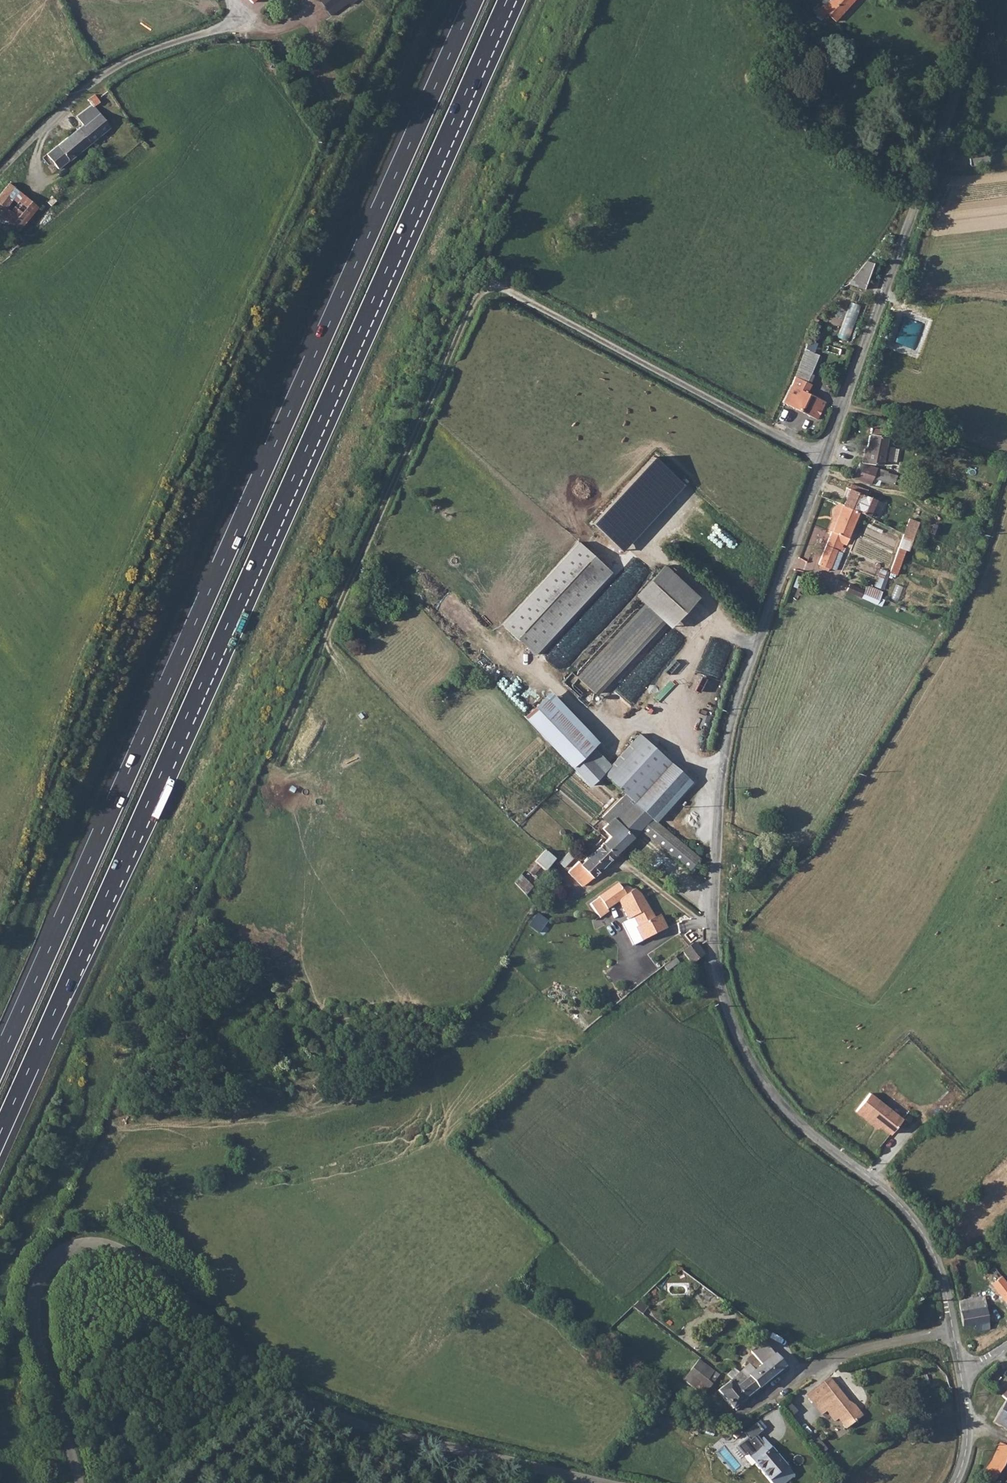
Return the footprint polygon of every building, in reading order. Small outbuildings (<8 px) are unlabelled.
[(813,11),(819,17),(822,13),(832,23),(855,0),(827,0),(822,5),(820,4),(813,11)] [(81,127),(47,155),(49,159),(44,162),(49,168),(53,165),(57,171),(109,128),(93,107),(110,93),(105,86),(96,92),(86,100),(89,105),(74,117),(81,127)] [(989,151),(970,153),(971,162),(989,161),(989,151)] [(20,192),(10,182),(0,194),(0,217),(20,192)] [(0,217),(0,228),(13,240),(38,208),(20,192),(0,217)] [(866,264),(848,284),(864,290),(874,266),(866,264)] [(839,337),(850,341),(863,305),(853,301),(839,337)] [(807,351),(792,386),(803,391),(807,382),(810,383),(820,356),(807,351)] [(803,391),(792,386),(785,404),(819,419),(826,401),(803,391)] [(869,431),(862,465),(879,470),(881,464),(893,467),(896,454),(883,451),(886,435),(869,431)] [(657,457),(595,523),(624,551),(687,485),(657,457)] [(858,467),(852,483),(867,491),(871,482),(869,482),(872,473),(858,467)] [(876,474),(872,483),(901,495),(904,488),(893,484),(894,481),(876,474)] [(848,487),(833,481),(831,488),(847,496),(841,512),(857,520),(864,503),(867,497),(848,487)] [(952,498),(954,492),(931,484),(929,489),(952,498)] [(864,503),(857,520),(866,525),(874,507),(864,503)] [(825,538),(829,540),(841,512),(834,510),(829,523),(830,524),(825,538)] [(841,512),(829,540),(816,571),(828,577),(836,558),(840,559),(843,551),(846,552),(848,546),(846,544),(847,542),(850,535),(857,520),(841,512)] [(907,524),(887,576),(893,578),(901,556),(905,558),(916,527),(907,524)] [(582,550),(506,631),(533,658),(609,576),(582,550)] [(635,598),(644,606),(661,621),(669,629),(697,599),(663,568),(635,598)] [(880,603),(884,590),(868,585),(866,589),(850,583),(847,592),(880,603)] [(882,606),(874,603),(848,593),(846,598),(879,612),(882,606)] [(661,621),(644,606),(577,679),(593,694),(661,621)] [(581,617),(550,655),(568,669),(609,618),(605,615),(607,612),(604,610),(591,626),(581,617)] [(546,697),(524,718),(572,769),(583,758),(589,751),(594,746),(546,697)] [(611,772),(606,778),(625,796),(630,801),(654,823),(689,786),(641,741),(611,772)] [(589,751),(583,758),(599,772),(602,775),(605,778),(606,778),(611,772),(589,751)] [(572,769),(592,790),(605,778),(602,775),(596,781),(593,778),(599,772),(583,758),(572,769)] [(602,775),(599,772),(593,778),(596,781),(602,775)] [(625,796),(602,819),(607,824),(630,801),(625,796)] [(608,843),(603,847),(613,856),(638,831),(687,874),(697,862),(654,823),(630,801),(607,824),(602,830),(611,839),(608,843)] [(613,856),(603,847),(600,844),(595,850),(597,852),(580,870),(575,866),(565,877),(580,891),(613,856)] [(543,850),(530,864),(541,874),(555,861),(543,850)] [(763,850),(760,856),(772,860),(775,854),(763,850)] [(566,855),(555,867),(560,872),(572,860),(566,855)] [(516,883),(529,894),(536,887),(523,875),(516,883)] [(614,888),(595,900),(603,913),(616,906),(625,923),(630,921),(634,929),(633,930),(640,945),(656,937),(663,933),(656,919),(651,921),(641,902),(638,899),(632,894),(627,892),(621,892),(618,894),(614,888)] [(542,933),(550,919),(538,912),(531,926),(542,933)] [(682,953),(679,955),(692,969),(703,958),(703,955),(692,946),(684,952),(682,953)] [(676,1009),(679,1014),(696,1004),(693,999),(676,1009)] [(903,1120),(870,1095),(856,1113),(876,1127),(878,1125),(892,1135),(903,1120)] [(675,1266),(670,1270),(675,1275),(680,1269),(675,1266)] [(989,1271),(996,1281),(993,1283),(1006,1302),(1006,1283),(995,1267),(989,1271)] [(987,1297),(962,1302),(965,1320),(991,1314),(987,1297)] [(991,1314),(965,1320),(966,1327),(979,1324),(991,1322),(991,1314)] [(991,1322),(979,1324),(981,1332),(993,1330),(991,1322)] [(749,1363),(740,1372),(745,1377),(748,1375),(758,1387),(772,1376),(785,1365),(769,1348),(764,1341),(751,1351),(754,1354),(761,1363),(754,1369),(749,1363)] [(749,1363),(754,1369),(761,1363),(754,1354),(747,1361),(749,1363)] [(699,1360),(685,1378),(703,1393),(718,1375),(699,1360)] [(740,1372),(735,1367),(729,1373),(732,1377),(717,1388),(731,1405),(733,1403),(737,1409),(745,1403),(742,1399),(758,1387),(748,1375),(745,1377),(740,1372)] [(830,1381),(809,1399),(814,1405),(818,1402),(837,1423),(840,1421),(848,1430),(864,1416),(855,1407),(849,1403),(830,1381)] [(996,1424),(1006,1431),(1006,1400),(1001,1413),(996,1424)] [(740,1445),(771,1482),(784,1482),(793,1475),(764,1438),(761,1439),(758,1435),(764,1430),(758,1424),(745,1433),(749,1438),(740,1445)] [(984,1475),(995,1482),(999,1482),(1003,1477),(1002,1470),(1006,1462),(1006,1447),(1003,1445),(992,1462),(984,1475)]
